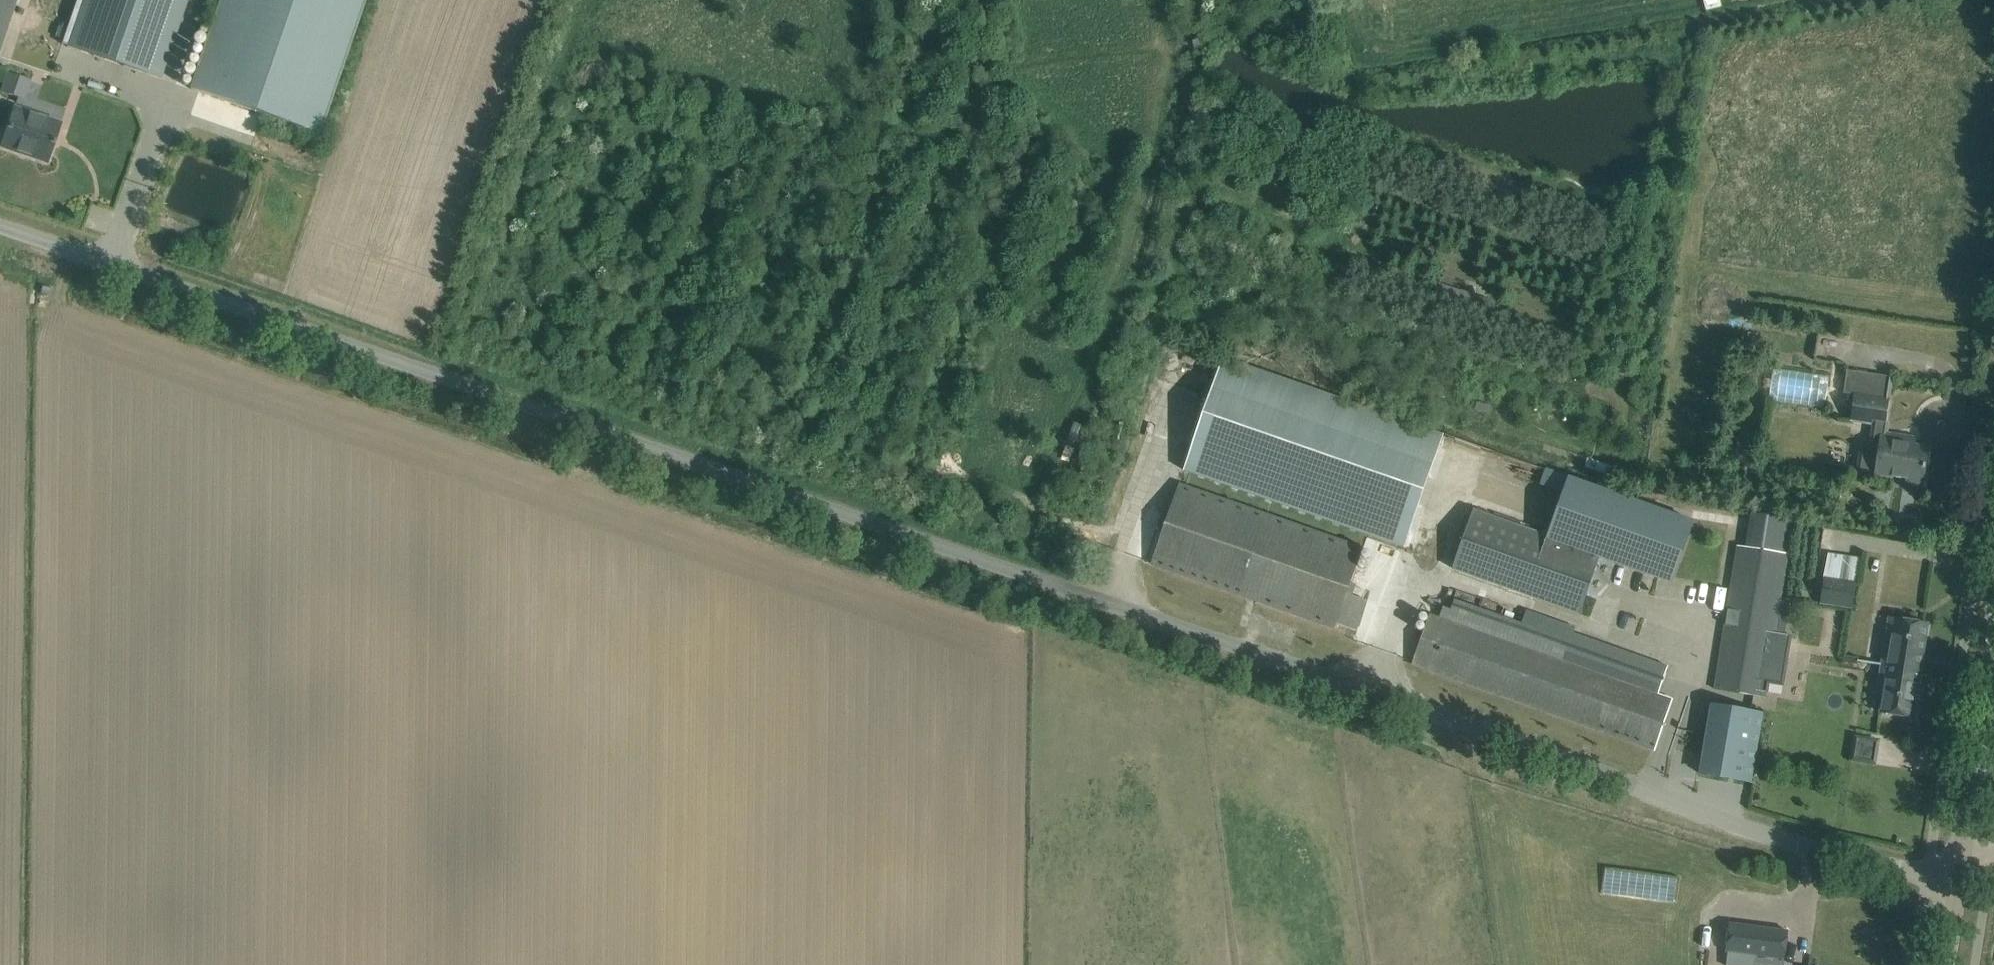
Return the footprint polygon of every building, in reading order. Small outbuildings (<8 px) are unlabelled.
[(15,0),(0,0),(0,12),(10,16),(15,0)] [(61,44),(67,46),(67,47),(160,79),(187,0),(76,0),(61,44)] [(190,89),(318,133),(363,0),(221,0),(190,89)] [(10,16),(0,12),(0,45),(10,16)] [(0,92),(0,95),(17,101),(23,81),(6,74),(0,92)] [(13,109),(6,128),(3,130),(0,138),(0,139),(2,142),(1,146),(47,162),(60,124),(13,109)] [(1444,435),(1223,356),(1183,470),(1405,547),(1444,435)] [(1844,393),(1856,395),(1852,419),(1886,424),(1893,375),(1847,369),(1844,393)] [(1876,474),(1902,478),(1922,481),(1927,449),(1911,447),(1912,440),(1914,441),(1914,439),(1882,435),(1876,474)] [(1568,477),(1547,536),(1599,554),(1598,557),(1671,583),(1693,521),(1568,477)] [(1335,629),(1337,622),(1356,629),(1367,600),(1353,595),(1357,585),(1351,583),(1363,549),(1179,484),(1151,564),(1335,629)] [(1473,510),(1453,567),(1578,615),(1598,557),(1599,554),(1547,536),(1473,510)] [(1734,575),(1714,700),(1762,708),(1763,701),(1768,671),(1766,671),(1780,582),(1785,554),(1739,546),(1734,575)] [(1855,583),(1823,579),(1820,602),(1853,607),(1855,583)] [(1612,670),(1568,654),(1577,626),(1527,608),(1522,623),(1455,599),(1451,610),(1444,607),(1440,619),(1429,615),(1412,664),(1655,750),(1672,701),(1634,688),(1641,668),(1618,660),(1612,677),(1610,677),(1612,670)] [(1882,665),(1920,671),(1927,624),(1889,618),(1882,665)] [(1920,671),(1882,665),(1879,682),(1886,684),(1881,713),(1912,717),(1920,671)] [(1712,705),(1700,774),(1750,783),(1762,713),(1712,705)] [(1880,761),(1881,739),(1859,738),(1858,759),(1880,761)] [(1603,891),(1675,903),(1679,878),(1607,867),(1603,891)] [(1725,951),(1785,960),(1789,930),(1730,922),(1725,951)]
